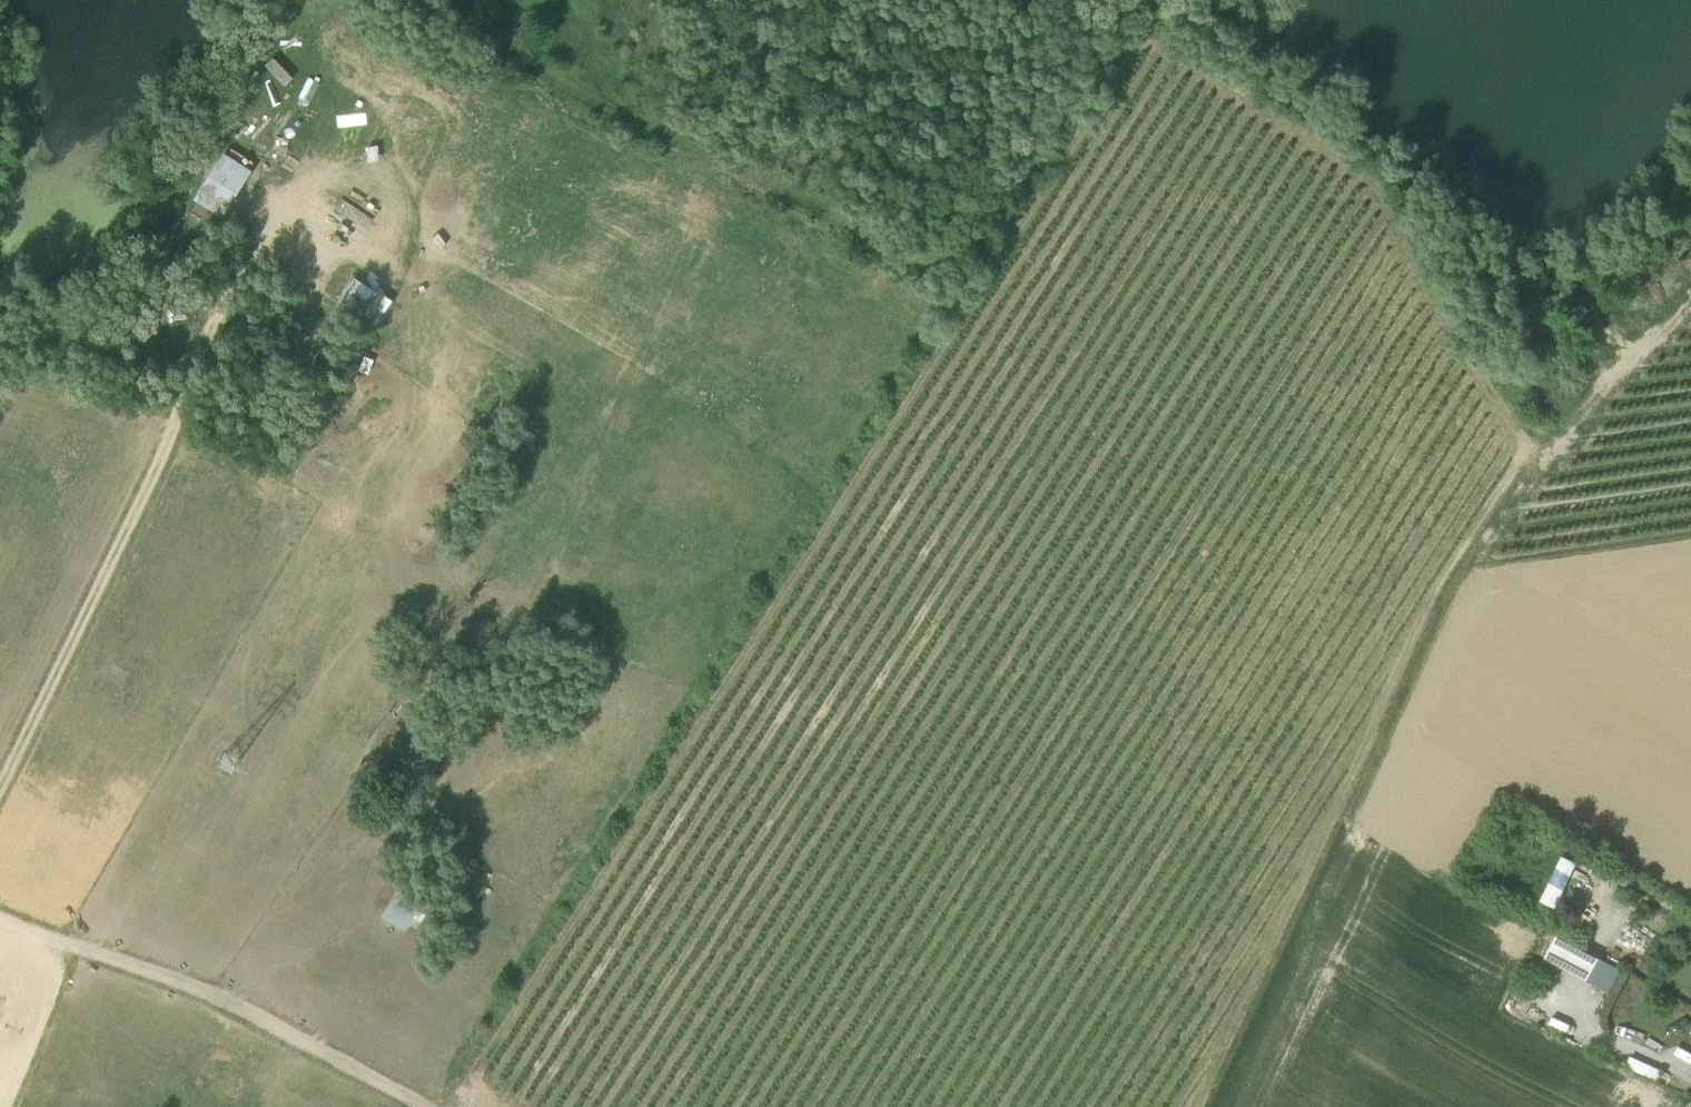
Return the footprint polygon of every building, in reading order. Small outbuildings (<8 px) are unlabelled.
[(376,320),(392,294),(355,271),(339,297),(376,320)] [(400,883),(381,912),(403,927),(422,898),(400,883)] [(1601,981),(1613,957),(1559,929),(1547,954),(1601,981)]
